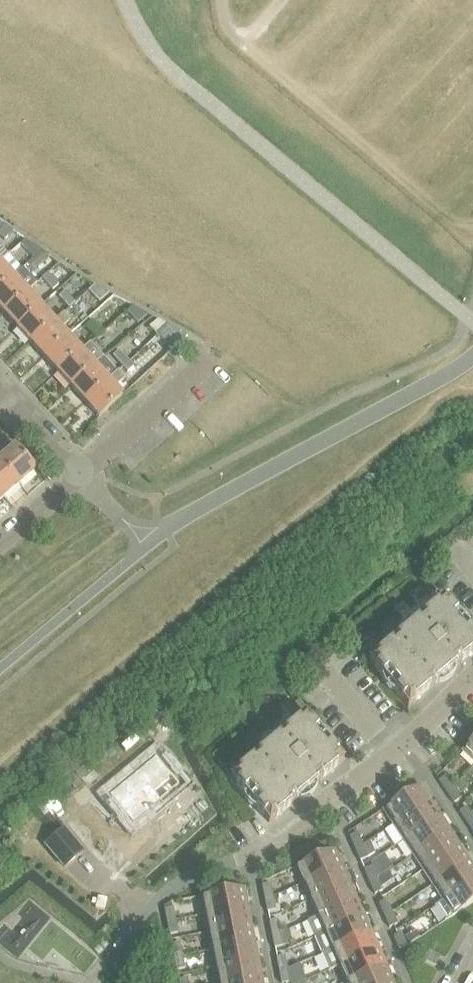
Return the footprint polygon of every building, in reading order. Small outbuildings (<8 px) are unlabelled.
[(7,241),(14,232),(4,225),(0,230),(0,237),(7,241)] [(42,252),(25,240),(20,245),(33,259),(41,252),(42,252)] [(33,259),(26,266),(33,272),(48,257),(49,256),(42,252),(41,252),(33,259)] [(18,270),(19,271),(21,270),(7,254),(0,260),(0,287),(18,270)] [(18,270),(0,287),(0,310),(2,312),(25,291),(27,293),(36,285),(21,270),(19,271),(18,270)] [(58,284),(49,273),(42,279),(52,290),(58,284)] [(93,286),(88,291),(98,302),(107,294),(93,286)] [(2,312),(16,327),(39,306),(27,293),(25,291),(2,312)] [(74,303),(65,292),(59,298),(69,308),(74,303)] [(16,327),(29,342),(52,321),(39,306),(16,327)] [(133,307),(126,313),(137,324),(147,315),(133,307)] [(61,313),(52,321),(29,342),(43,356),(66,335),(59,328),(68,320),(61,313)] [(102,332),(91,320),(85,326),(96,338),(102,332)] [(167,326),(156,336),(171,351),(176,347),(187,337),(167,326)] [(43,356),(56,371),(79,350),(66,335),(43,356)] [(56,371),(70,386),(93,365),(79,350),(56,371)] [(113,356),(122,365),(128,359),(120,350),(113,356)] [(93,366),(93,365),(70,386),(83,401),(115,372),(102,358),(93,366)] [(140,373),(128,359),(122,365),(134,378),(140,373)] [(116,373),(115,372),(83,401),(98,417),(121,396),(113,387),(123,378),(117,372),(116,373)] [(0,458),(0,463),(18,484),(34,471),(14,447),(0,458)] [(3,497),(18,484),(0,463),(0,494),(3,497)] [(436,591),(430,584),(424,589),(430,597),(436,591)] [(468,629),(463,633),(451,618),(456,614),(449,606),(448,606),(443,599),(436,605),(435,605),(375,655),(376,655),(369,661),(374,668),(381,677),(386,673),(399,687),(394,692),(401,700),(407,707),(414,701),(440,680),(435,675),(445,667),(449,672),(472,652),(472,635),(468,629)] [(369,638),(361,630),(351,638),(359,647),(369,638)] [(237,771),(230,777),(236,784),(243,793),(248,789),(260,804),(255,808),(262,816),(263,816),(268,823),(275,817),(276,818),(302,796),(298,791),(305,784),(309,789),(336,767),(335,767),(342,761),(337,754),(330,745),(325,749),(312,735),(317,731),(310,722),(304,715),(297,721),(237,771)] [(472,760),(472,738),(462,750),(472,760)] [(170,776),(155,758),(109,796),(132,824),(160,801),(152,791),(170,776)] [(438,781),(445,793),(453,788),(445,777),(438,781)] [(384,809),(394,825),(428,802),(417,787),(384,809)] [(460,799),(453,788),(445,793),(453,804),(460,799)] [(394,825),(404,840),(438,817),(428,802),(394,825)] [(466,823),(472,819),(472,818),(466,807),(458,812),(466,823)] [(404,840),(414,855),(448,832),(438,817),(404,840)] [(82,852),(63,829),(45,845),(63,868),(82,852)] [(414,855),(424,870),(457,847),(448,832),(414,855)] [(348,837),(354,849),(362,846),(357,833),(348,837)] [(369,841),(362,846),(367,857),(374,853),(369,841)] [(367,857),(362,846),(354,849),(359,861),(367,857)] [(424,870),(434,885),(467,862),(457,847),(424,870)] [(295,867),(303,884),(340,868),(332,850),(295,867)] [(443,900),(472,880),(472,871),(467,862),(434,885),(443,900)] [(363,870),(368,883),(377,879),(371,867),(363,870)] [(347,884),(340,868),(303,884),(310,900),(347,884)] [(382,891),(377,879),(368,883),(374,894),(382,891)] [(454,915),(472,903),(472,880),(443,900),(434,906),(444,921),(454,915)] [(261,886),(264,899),(272,897),(270,884),(261,886)] [(354,900),(347,884),(310,900),(317,916),(317,917),(354,900)] [(201,896),(205,915),(245,907),(241,889),(201,896)] [(275,910),(272,897),(264,899),(266,912),(275,910)] [(362,917),(354,900),(317,917),(317,916),(306,921),(313,938),(362,917)] [(378,903),(383,916),(391,912),(392,912),(386,900),(378,903)] [(205,915),(208,932),(248,925),(245,907),(205,915)] [(163,910),(166,923),(175,921),(172,908),(163,910)] [(397,924),(392,912),(391,912),(383,916),(388,928),(397,924)] [(98,955),(46,914),(37,926),(29,919),(17,934),(9,928),(0,940),(0,941),(19,956),(27,946),(47,962),(56,950),(84,973),(98,955)] [(369,933),(362,917),(313,938),(321,955),(369,933)] [(268,922),(271,935),(279,933),(277,920),(268,922)] [(177,934),(175,921),(166,923),(168,935),(177,934)] [(208,932),(212,950),(252,942),(248,925),(208,932)] [(420,938),(415,931),(405,938),(409,944),(420,938)] [(282,947),(279,933),(271,935),(273,948),(282,947)] [(376,950),(369,933),(321,955),(328,971),(339,966),(376,950)] [(401,933),(393,937),(398,949),(406,946),(401,933)] [(212,950),(215,968),(255,960),(252,942),(212,950)] [(170,945),(173,958),(182,956),(179,943),(170,945)] [(383,966),(376,950),(339,966),(346,982),(383,966)] [(435,966),(439,958),(428,951),(423,960),(435,966)] [(184,969),(182,956),(173,958),(176,971),(184,969)] [(275,958),(278,971),(287,970),(284,956),(275,958)] [(219,982),(231,982),(259,977),(255,960),(215,968),(219,982)] [(383,966),(346,982),(390,982),(391,982),(383,966)] [(287,970),(278,971),(280,982),(288,982),(289,982),(287,970)]
